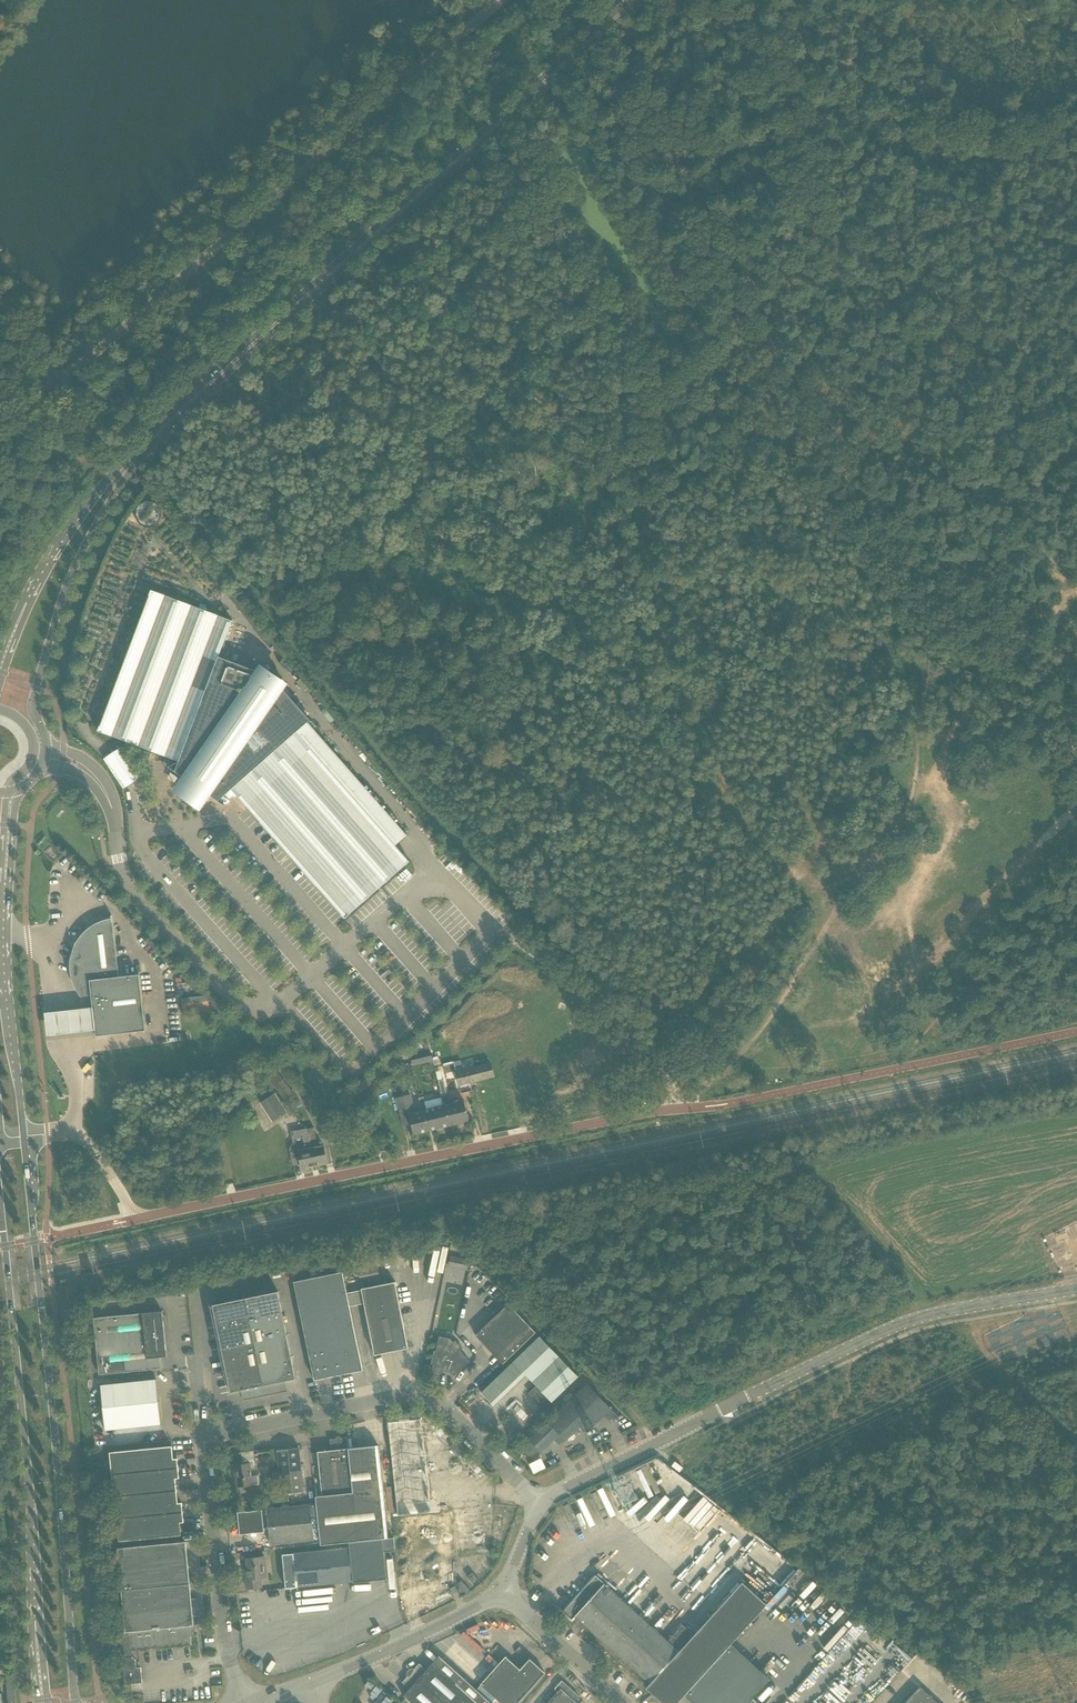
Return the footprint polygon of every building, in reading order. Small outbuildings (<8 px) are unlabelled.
[(260,822),(259,822),(344,919),(349,915),(409,861),(395,845),(407,835),(307,722),(310,720),(282,688),(285,684),(260,668),(258,671),(218,657),(232,621),(151,590),(98,731),(103,733),(179,761),(175,771),(169,767),(168,767),(184,778),(180,784),(184,786),(180,792),(197,804),(201,798),(205,800),(208,795),(224,806),(225,805),(218,801),(231,789),(260,822)] [(119,977),(112,915),(111,915),(112,922),(107,923),(102,924),(97,926),(93,929),(89,932),(85,936),(80,942),(77,948),(75,954),(73,960),(73,966),(73,971),(74,977),(76,982),(79,988),(82,993),(91,992),(92,1003),(108,1002),(112,1034),(145,1031),(139,974),(119,977)] [(210,1010),(210,996),(184,997),(184,1011),(210,1010)] [(96,1036),(112,1034),(108,1002),(92,1003),(96,1036)] [(90,1007),(44,1012),(47,1036),(92,1030),(90,1007)] [(428,1042),(422,1044),(423,1051),(430,1049),(428,1042)] [(438,1048),(431,1050),(434,1061),(439,1060),(438,1056),(440,1056),(438,1048)] [(430,1051),(411,1056),(413,1063),(422,1060),(423,1063),(430,1061),(433,1061),(430,1051)] [(459,1085),(494,1076),(491,1065),(490,1062),(455,1071),(456,1074),(459,1085)] [(274,1071),(266,1078),(275,1088),(287,1104),(297,1097),(275,1070),(274,1071)] [(442,1080),(438,1081),(441,1092),(442,1097),(444,1105),(449,1126),(452,1125),(455,1124),(469,1121),(466,1109),(464,1100),(457,1102),(454,1103),(451,1103),(449,1104),(446,1091),(443,1079),(442,1080)] [(272,1121),(287,1112),(275,1093),(260,1103),(272,1121)] [(411,1094),(396,1098),(399,1111),(407,1109),(411,1124),(413,1135),(429,1131),(424,1110),(422,1111),(421,1111),(414,1112),(413,1107),(414,1107),(411,1094)] [(419,1099),(421,1111),(422,1111),(424,1110),(429,1131),(449,1126),(444,1105),(442,1097),(424,1102),(423,1098),(419,1099)] [(317,1146),(313,1128),(306,1129),(314,1165),(327,1163),(323,1145),(317,1146)] [(298,1150),(290,1152),(292,1165),(293,1165),(300,1164),(301,1168),(314,1165),(306,1129),(299,1131),(302,1142),(297,1143),(298,1150)] [(448,1266),(467,1270),(470,1260),(450,1256),(448,1266)] [(294,1282),(314,1380),(363,1370),(349,1302),(357,1300),(355,1291),(347,1293),(342,1272),(294,1282)] [(357,1300),(363,1299),(374,1355),(408,1348),(395,1282),(361,1289),(361,1290),(355,1291),(357,1300)] [(250,1320),(282,1313),(278,1291),(245,1298),(250,1320)] [(217,1326),(250,1320),(245,1298),(212,1305),(217,1326)] [(483,1327),(475,1335),(499,1360),(503,1364),(535,1332),(532,1329),(508,1304),(483,1327)] [(94,1318),(96,1346),(158,1340),(165,1339),(162,1311),(151,1312),(150,1309),(129,1311),(130,1314),(94,1318)] [(254,1341),(287,1335),(282,1313),(250,1320),(254,1341)] [(222,1348),(254,1341),(250,1320),(217,1326),(222,1348)] [(258,1363),(291,1357),(287,1335),(254,1341),(258,1363)] [(454,1342),(451,1339),(439,1336),(436,1351),(434,1351),(433,1353),(431,1364),(433,1365),(432,1371),(442,1373),(443,1369),(446,1370),(447,1369),(454,1376),(464,1366),(461,1363),(466,1358),(460,1351),(462,1348),(455,1340),(454,1342)] [(578,1376),(539,1336),(515,1360),(481,1393),(493,1405),(525,1375),(536,1386),(528,1393),(543,1409),(551,1402),(578,1376)] [(96,1346),(99,1375),(161,1368),(160,1357),(166,1356),(165,1339),(158,1340),(96,1346)] [(226,1370),(258,1363),(254,1341),(222,1348),(226,1370)] [(265,1396),(268,1395),(287,1391),(285,1380),(296,1378),(291,1357),(258,1363),(265,1396)] [(265,1396),(258,1363),(226,1370),(228,1381),(230,1392),(241,1390),(243,1400),(265,1396)] [(105,1430),(161,1424),(156,1379),(100,1385),(105,1430)] [(566,1403),(584,1422),(579,1427),(584,1432),(591,1428),(604,1416),(609,1420),(617,1416),(618,1415),(611,1409),(587,1383),(566,1403)] [(528,1439),(521,1446),(531,1457),(532,1456),(541,1452),(554,1440),(558,1444),(565,1440),(579,1427),(584,1422),(566,1403),(528,1439)] [(420,1419),(388,1422),(398,1515),(430,1512),(420,1419)] [(349,1449),(348,1448),(347,1437),(330,1439),(331,1450),(317,1452),(322,1495),(315,1496),(320,1545),(348,1542),(383,1538),(387,1537),(378,1446),(349,1449)] [(172,1446),(110,1452),(112,1475),(178,1468),(177,1458),(173,1459),(172,1446)] [(279,1469),(271,1470),(272,1483),(280,1482),(281,1495),(304,1492),(300,1459),(299,1448),(277,1450),(278,1463),(279,1469)] [(251,1476),(250,1469),(256,1468),(255,1461),(254,1450),(241,1452),(242,1464),(234,1465),(235,1472),(236,1472),(237,1487),(259,1484),(258,1475),(251,1476)] [(675,1462),(671,1466),(679,1472),(683,1468),(675,1462)] [(178,1468),(112,1475),(114,1497),(176,1491),(175,1478),(179,1478),(178,1468)] [(176,1491),(114,1497),(116,1519),(183,1512),(182,1503),(178,1503),(176,1491)] [(677,1531),(696,1548),(716,1525),(691,1504),(673,1525),(678,1530),(677,1531)] [(270,1544),(281,1543),(314,1540),(310,1505),(266,1509),(270,1544)] [(264,1532),(262,1509),(237,1512),(238,1520),(239,1520),(240,1526),(239,1526),(240,1534),(264,1532)] [(183,1512),(116,1519),(119,1541),(181,1535),(180,1522),(184,1522),(183,1512)] [(383,1538),(348,1542),(353,1582),(387,1579),(384,1552),(384,1550),(394,1549),(393,1538),(383,1539),(383,1538)] [(125,1632),(189,1626),(194,1625),(186,1541),(117,1548),(125,1632)] [(296,1587),(296,1588),(352,1582),(349,1547),(293,1553),(282,1554),(285,1588),(296,1587)] [(247,1589),(261,1587),(260,1578),(266,1577),(264,1556),(247,1558),(248,1568),(245,1568),(245,1577),(247,1589)] [(762,1561),(754,1569),(774,1588),(782,1580),(762,1561)] [(595,1575),(562,1611),(572,1620),(575,1617),(649,1684),(646,1688),(662,1702),(677,1702),(684,1695),(730,1644),(767,1604),(742,1582),(679,1651),(595,1575)] [(682,1625),(669,1640),(679,1649),(692,1634),(682,1625)] [(131,1657),(130,1650),(191,1644),(189,1626),(125,1632),(120,1632),(125,1684),(136,1683),(142,1682),(141,1668),(136,1668),(135,1660),(132,1657),(131,1657)] [(752,1698),(770,1679),(730,1644),(684,1695),(693,1702),(758,1702),(752,1698)] [(475,1677),(481,1682),(501,1661),(495,1655),(475,1677)] [(412,1674),(444,1702),(491,1702),(441,1658),(439,1656),(433,1663),(426,1670),(419,1663),(414,1669),(415,1670),(412,1674)] [(505,1656),(480,1684),(501,1702),(517,1702),(537,1681),(545,1672),(529,1659),(520,1669),(505,1656)] [(412,1674),(408,1677),(407,1676),(402,1682),(409,1689),(403,1696),(411,1702),(444,1702),(412,1674)] [(579,1696),(562,1680),(554,1689),(558,1692),(547,1702),(568,1702),(572,1698),(575,1701),(579,1696)] [(920,1686),(904,1702),(938,1702),(920,1686)]
